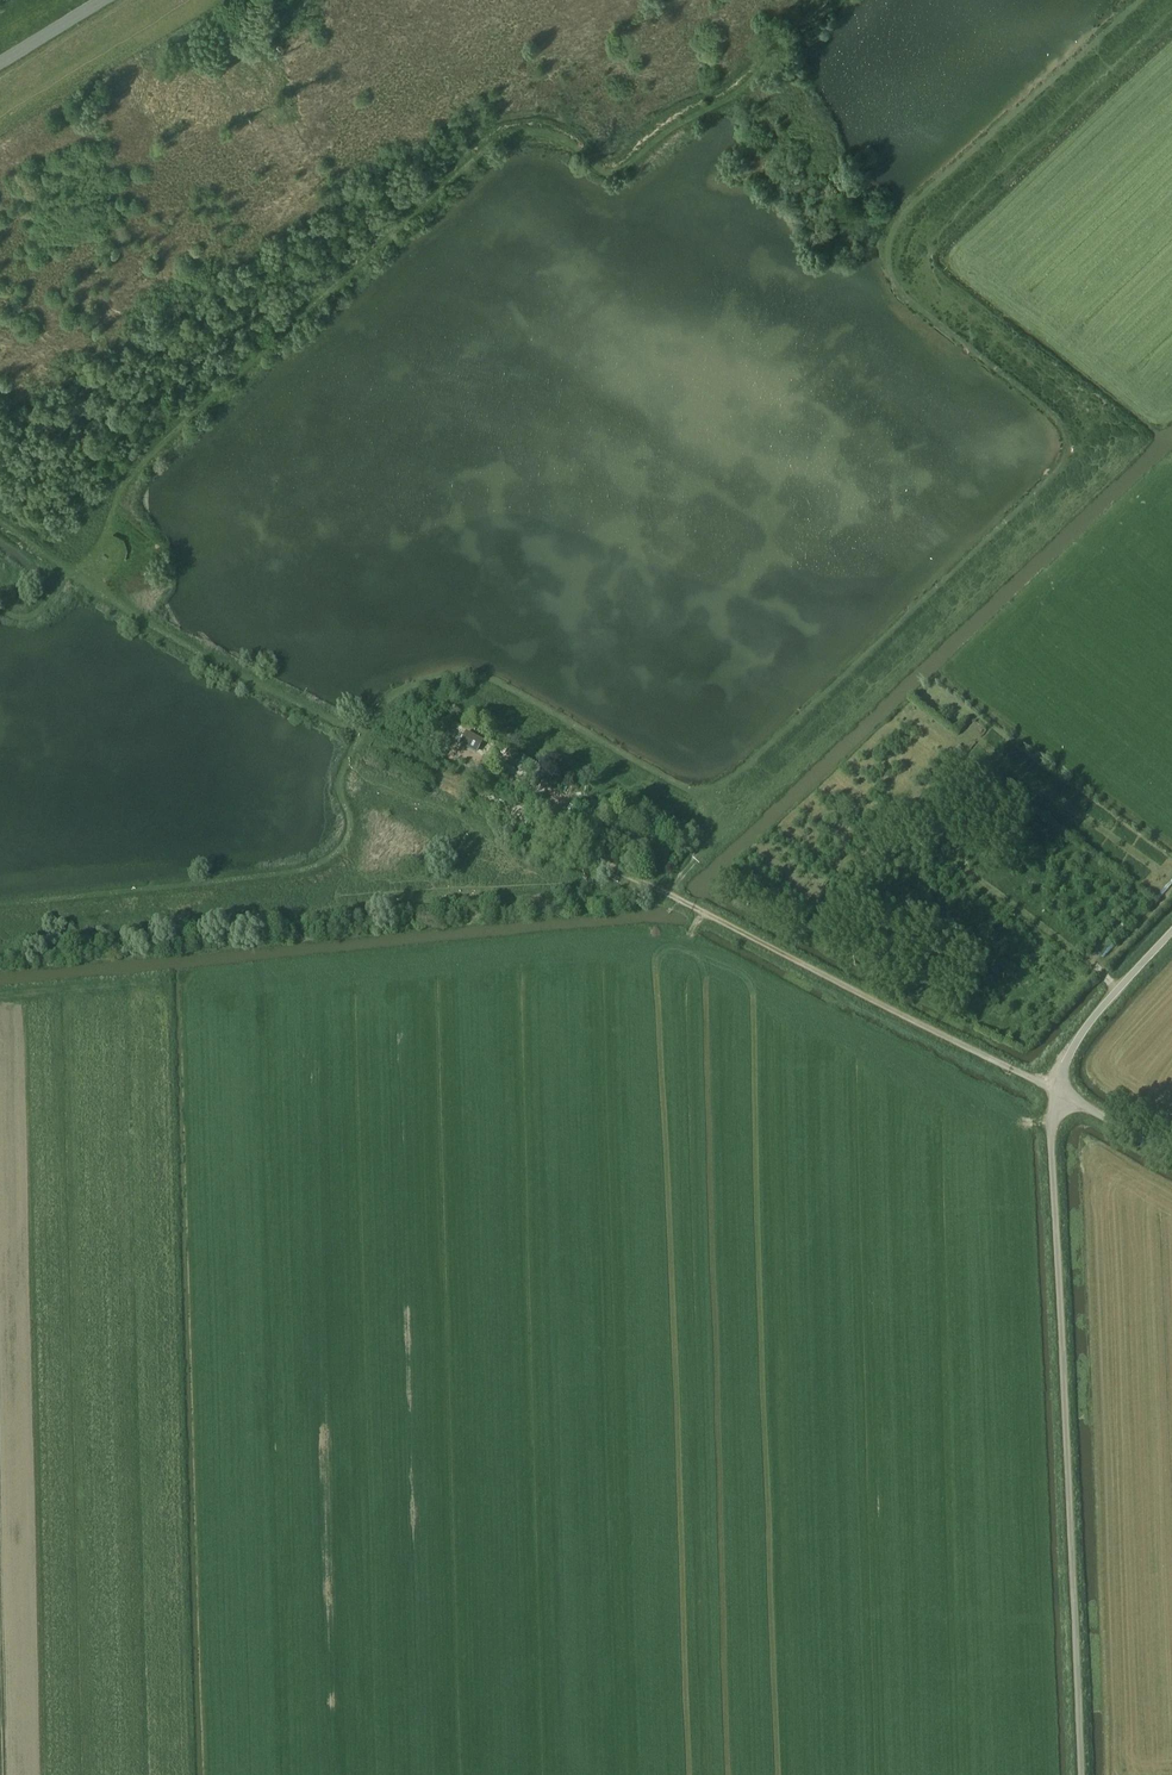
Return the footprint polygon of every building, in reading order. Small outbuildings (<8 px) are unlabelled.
[(474,752),(480,741),(464,732),(458,744),(474,752)]
